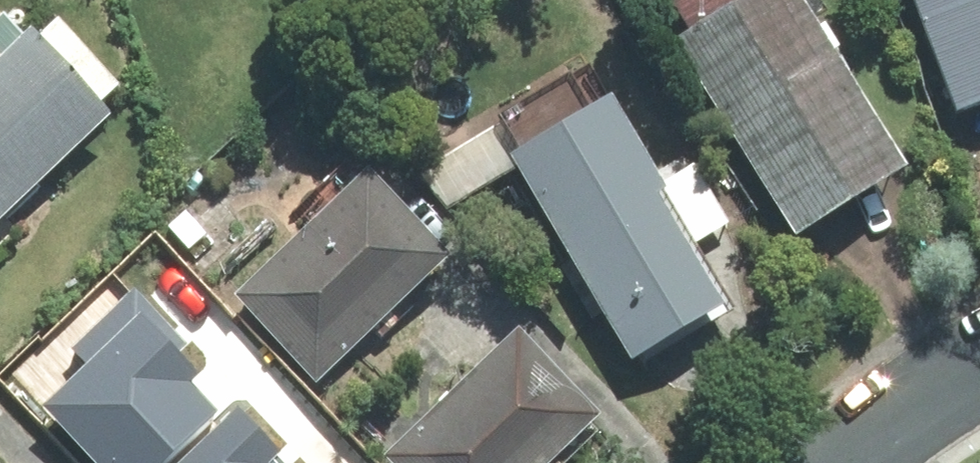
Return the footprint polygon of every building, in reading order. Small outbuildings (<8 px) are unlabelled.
[(692,29),(678,37),(797,230),(906,164),(805,0),(674,0),(692,29)] [(959,108),(979,100),(979,0),(917,0),(959,108)] [(113,112),(102,101),(120,84),(58,18),(40,35),(31,26),(24,33),(4,11),(0,15),(0,217),(113,112)] [(520,148),(511,153),(638,366),(735,308),(695,242),(660,182),(590,65),(501,117),(520,148)] [(695,242),(730,221),(695,162),(660,182),(695,242)] [(369,168),(237,293),(316,377),(449,253),(369,168)] [(135,290),(73,348),(88,363),(43,405),(98,462),(159,462),(215,410),(188,381),(198,371),(179,351),(186,344),(135,290)] [(386,454),(395,462),(544,462),(599,412),(519,328),(386,454)] [(237,408),(180,462),(284,462),(276,455),(281,450),(237,408)]
